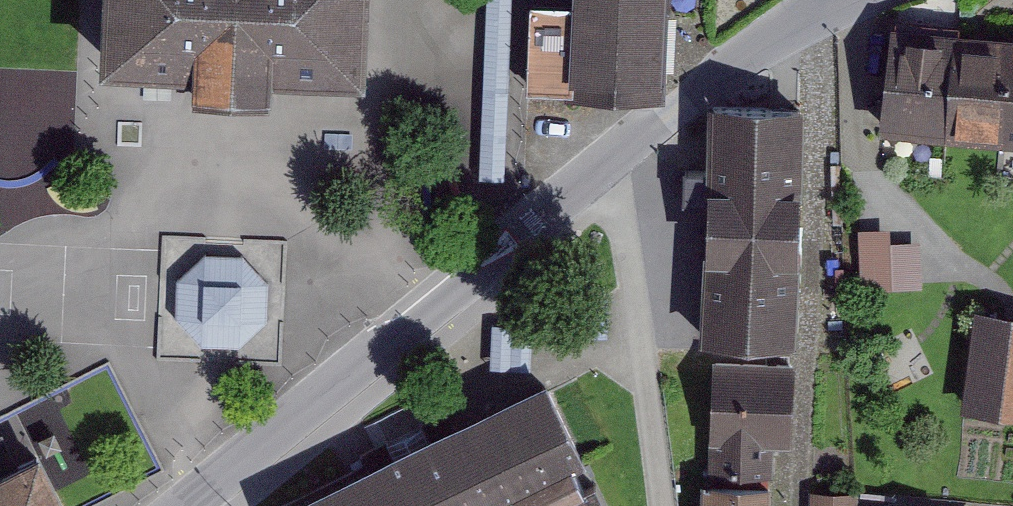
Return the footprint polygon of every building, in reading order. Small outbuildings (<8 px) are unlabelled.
[(99,71),(193,74),(191,108),(270,111),(272,76),(365,79),(368,0),(102,0),(99,71)] [(481,179),(506,179),(513,0),(487,0),(481,179)] [(529,86),(566,87),(566,96),(665,99),(668,8),(671,8),(671,0),(573,0),(573,3),(532,1),(529,86)] [(881,131),(1012,143),(1012,35),(891,23),(881,131)] [(803,107),(707,104),(699,342),(796,345),(803,107)] [(890,229),(858,230),(861,288),(922,285),(921,240),(891,241),(890,229)] [(243,255),(205,252),(175,279),(175,318),(202,345),(239,346),(267,320),(267,283),(243,255)] [(962,409),(1012,416),(1012,313),(975,308),(962,409)] [(796,361),(713,357),(708,473),(774,476),(775,444),(793,444),(796,361)] [(283,505),(611,505),(598,478),(585,484),(576,466),(587,460),(548,379),(283,505)] [(0,473),(0,505),(62,505),(40,453),(0,473)] [(701,483),(701,505),(771,505),(771,485),(701,483)] [(809,490),(809,505),(858,505),(858,492),(809,490)]
